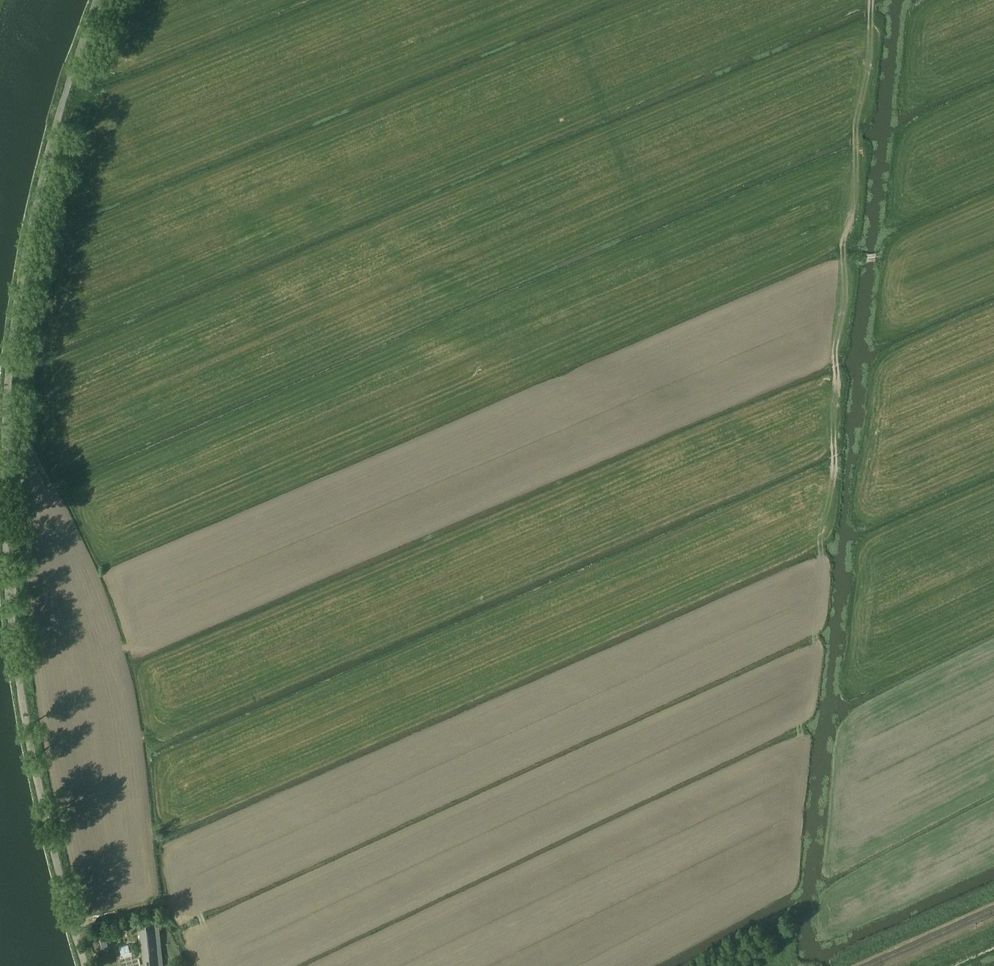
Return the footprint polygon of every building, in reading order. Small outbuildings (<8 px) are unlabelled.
[(158,920),(139,922),(142,952),(162,950),(158,920)] [(105,933),(100,934),(104,949),(109,948),(105,933)]
